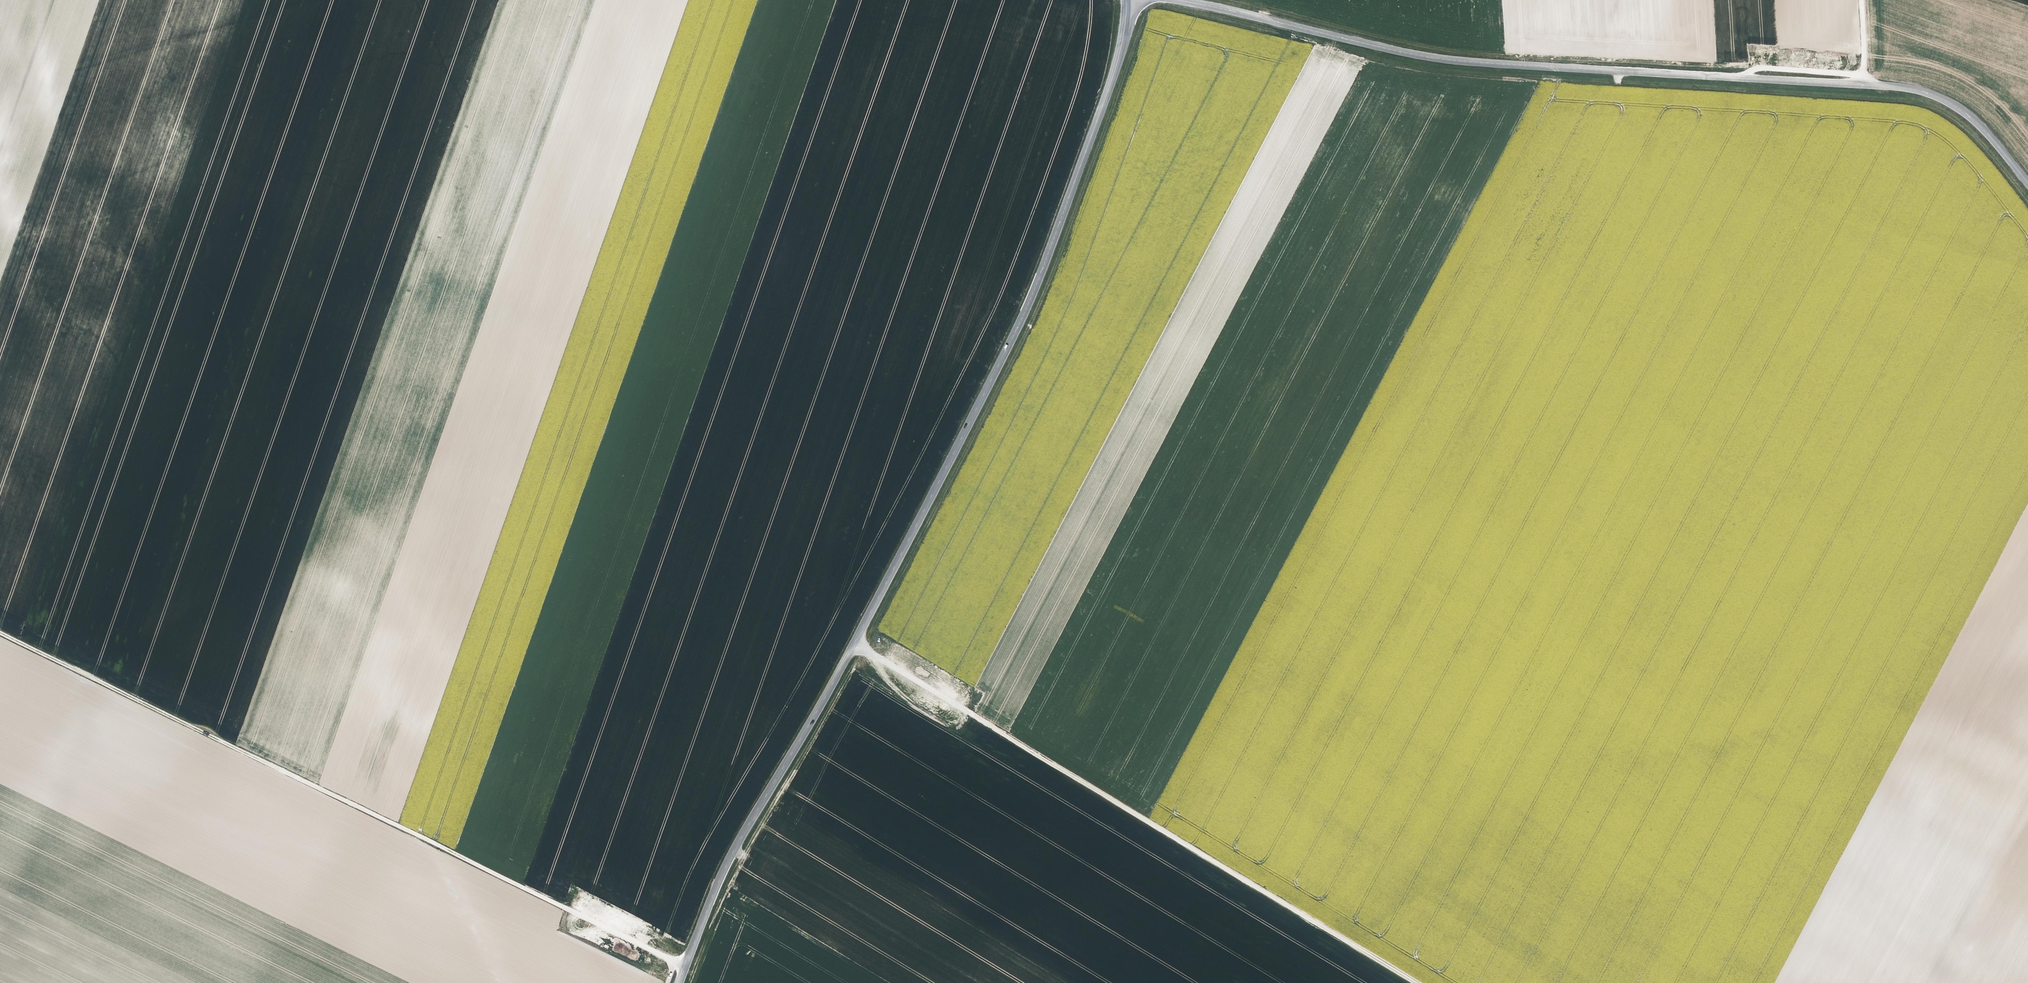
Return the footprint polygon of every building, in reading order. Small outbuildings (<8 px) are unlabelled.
[(649,974),(619,959),(619,968),(611,968),(610,970),(607,969),(597,974),(616,973),(609,977),(613,979),(603,979),(603,981),(607,982),(636,982),(636,979),(638,979),(640,982),(644,982),(649,974)]
